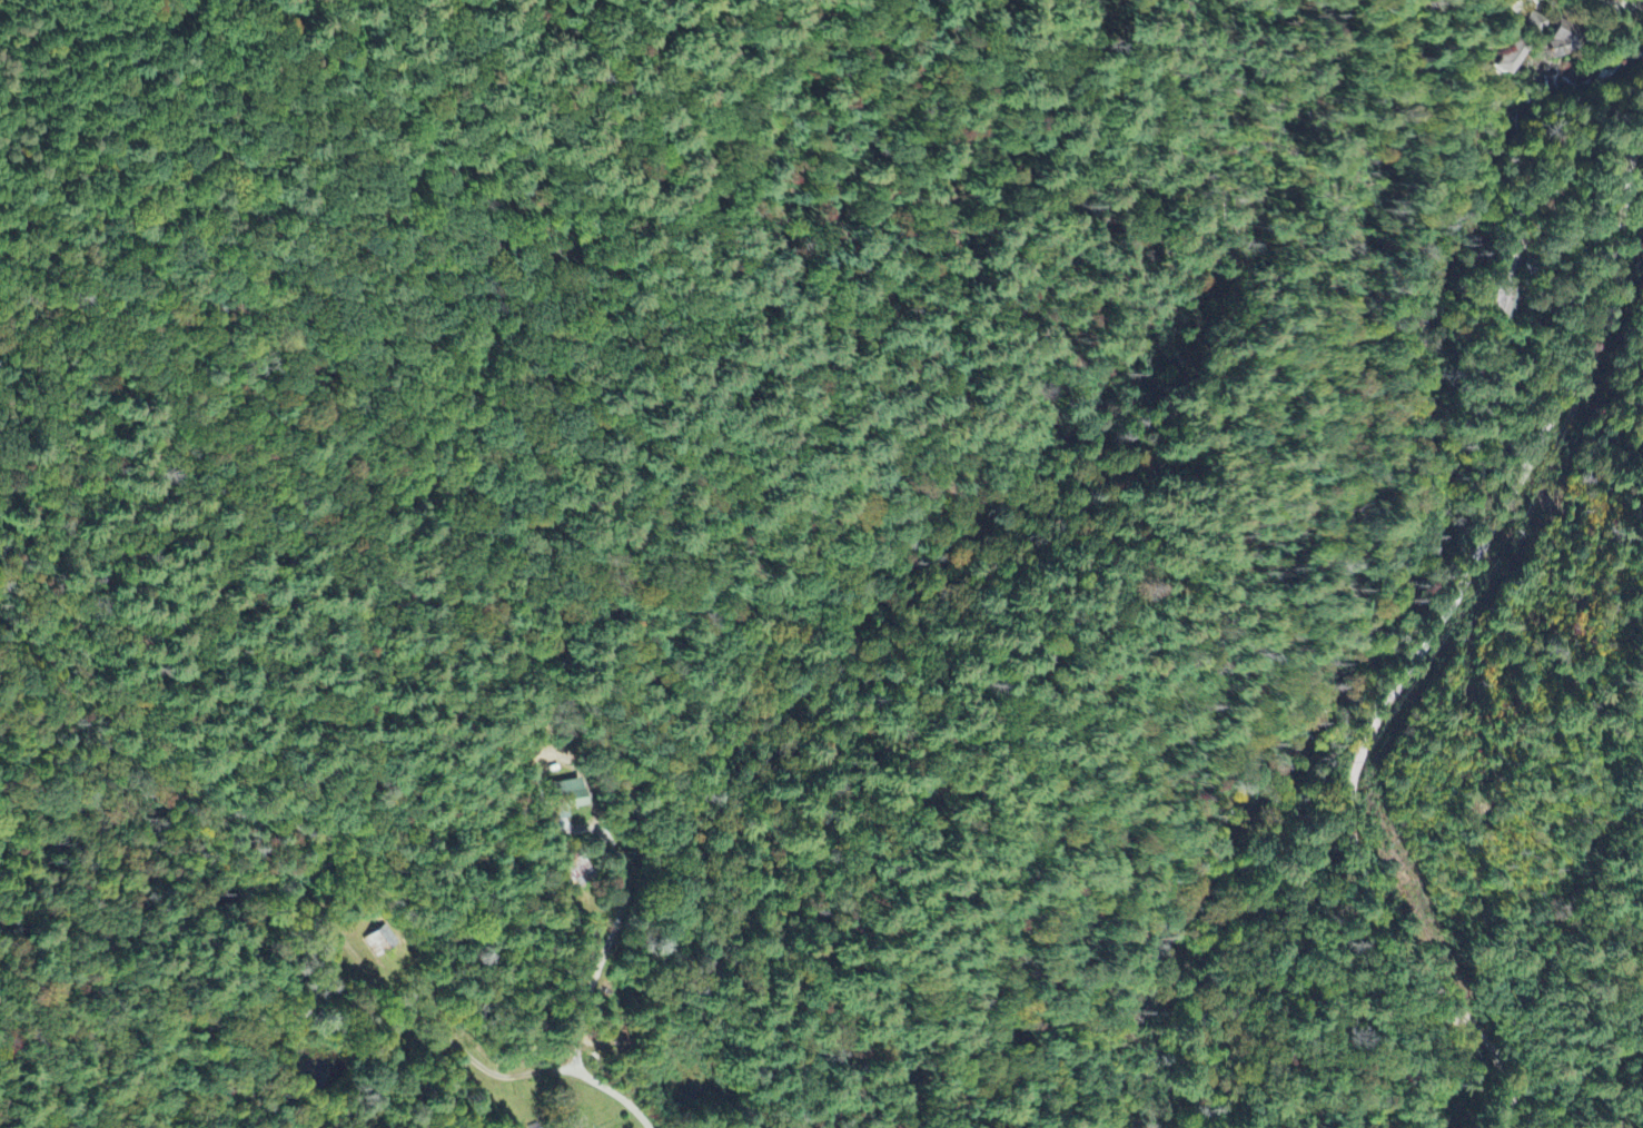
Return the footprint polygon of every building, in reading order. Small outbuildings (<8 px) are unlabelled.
[(1521,31),(1539,39),(1547,21),(1529,13),(1521,31)] [(584,809),(580,782),(553,786),(556,807),(555,807),(557,822),(569,820),(568,811),(584,809)]
